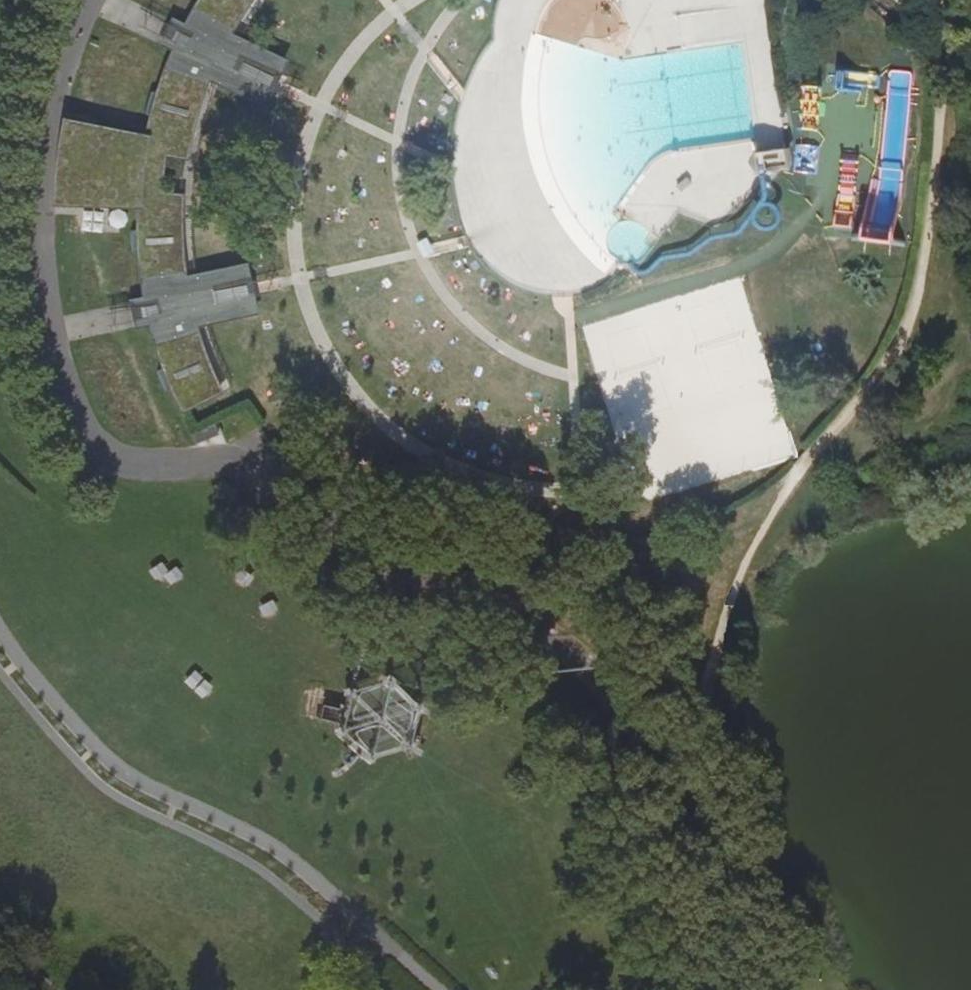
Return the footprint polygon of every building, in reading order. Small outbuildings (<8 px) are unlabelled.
[(183,22),(171,17),(160,45),(171,50),(158,84),(151,113),(148,137),(64,119),(58,161),(56,205),(137,206),(142,296),(128,299),(135,329),(148,327),(181,410),(231,387),(211,342),(209,325),(258,314),(252,282),(248,263),(198,273),(189,274),(187,220),(191,153),(198,121),(211,82),(217,84),(264,104),(270,92),(276,78),(287,56),(239,32),(260,0),(197,0),(183,22)]
